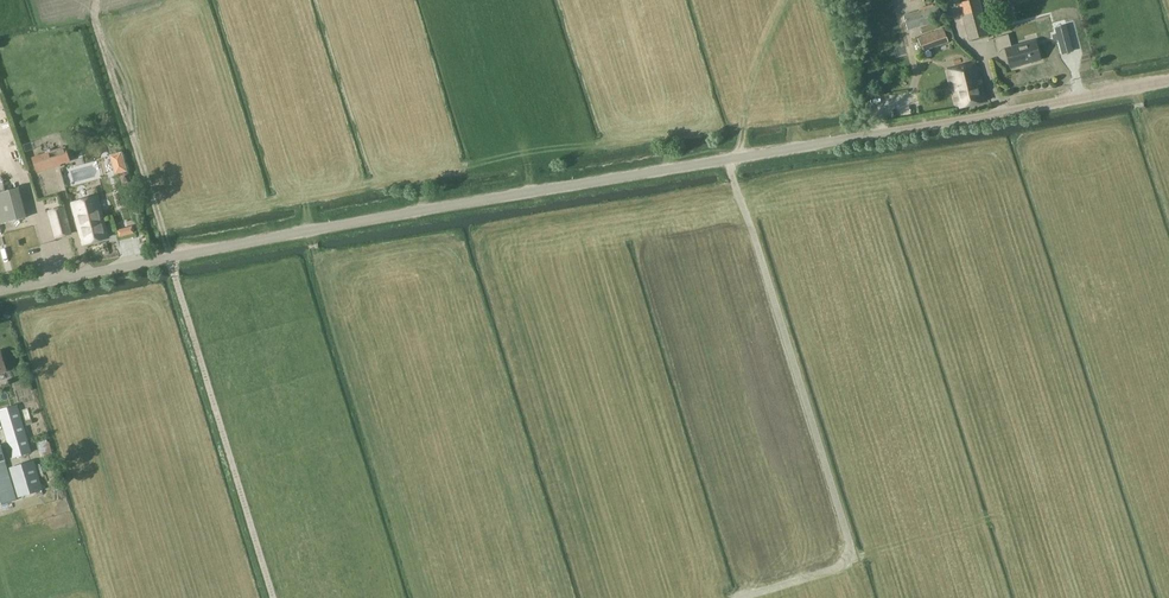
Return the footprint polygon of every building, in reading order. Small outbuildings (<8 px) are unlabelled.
[(988,35),(979,0),(970,0),(960,3),(969,39),(988,35)] [(908,30),(942,20),(938,5),(903,15),(908,30)] [(1059,40),(1063,54),(1073,51),(1066,25),(1056,28),(1057,34),(1053,35),(1054,41),(1059,40)] [(922,52),(949,42),(944,28),(917,37),(922,52)] [(1011,67),(1040,59),(1035,40),(1011,47),(1008,35),(995,38),(999,52),(1006,50),(1011,67)] [(958,108),(986,101),(977,63),(948,70),(958,108)] [(37,172),(69,161),(65,147),(32,157),(37,172)] [(122,152),(110,155),(115,174),(127,171),(122,152)] [(0,192),(0,208),(21,203),(16,188),(0,192)] [(97,197),(72,204),(83,244),(108,237),(97,197)] [(56,236),(70,233),(63,207),(49,211),(56,236)] [(118,230),(120,237),(134,232),(133,226),(118,230)] [(31,452),(17,405),(0,410),(0,418),(12,458),(31,452)] [(38,445),(44,463),(54,460),(49,442),(38,445)] [(17,500),(5,460),(4,460),(0,447),(0,505),(17,500)] [(18,496),(42,489),(33,461),(9,468),(18,496)]
